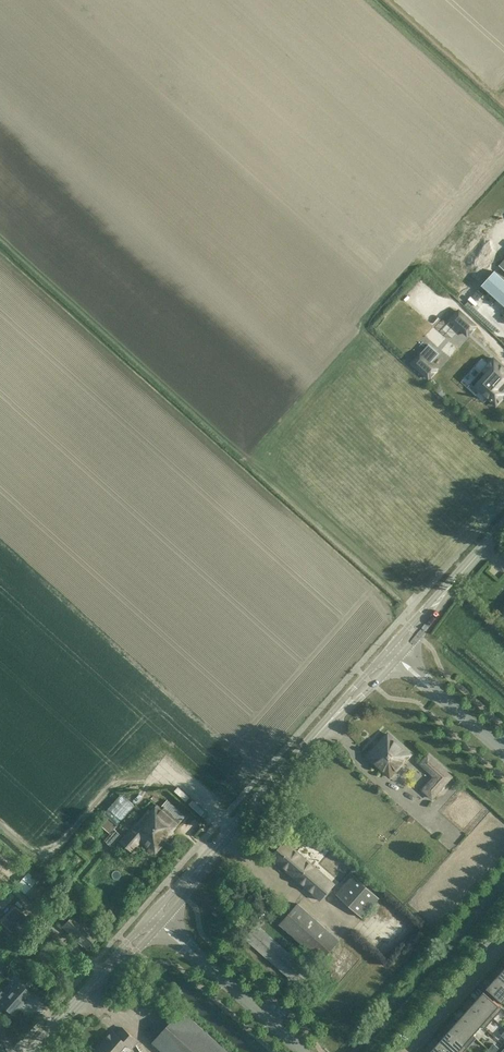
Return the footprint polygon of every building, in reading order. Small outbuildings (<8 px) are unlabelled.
[(495,270),(482,285),(503,305),(503,279),(495,270)] [(459,311),(451,320),(467,334),(469,332),(469,333),(474,328),(474,327),(475,325),(459,311)] [(429,344),(412,363),(428,377),(430,375),(431,376),(436,371),(435,370),(437,368),(430,362),(438,353),(429,344)] [(472,383),(496,405),(499,402),(500,402),(501,402),(501,401),(502,401),(503,401),(503,400),(503,399),(503,389),(503,388),(503,367),(494,358),(472,383)] [(443,397),(446,394),(437,386),(434,389),(443,397)] [(388,733),(367,756),(390,777),(411,754),(388,733)] [(452,776),(428,754),(420,763),(435,776),(423,789),(432,798),(452,776)] [(187,802),(191,797),(179,787),(175,791),(187,802)] [(118,825),(135,805),(122,793),(104,813),(118,825)] [(151,810),(142,821),(139,824),(138,823),(131,830),(121,841),(132,850),(141,840),(149,847),(148,849),(153,853),(154,851),(155,853),(174,832),(173,830),(186,816),(167,800),(161,807),(157,804),(151,811),(151,810)] [(205,810),(193,800),(190,804),(202,814),(205,810)] [(124,832),(103,814),(97,821),(111,833),(104,840),(111,846),(124,832)] [(272,857),(298,880),(320,900),(335,884),(286,841),(272,857)] [(28,873),(22,880),(18,885),(26,892),(36,881),(35,880),(28,873)] [(380,898),(360,880),(353,874),(336,894),(363,917),(380,898)] [(36,881),(26,892),(25,893),(41,908),(53,896),(36,881)] [(1,910),(13,896),(0,884),(0,909),(1,910)] [(321,961),(339,940),(298,904),(280,924),(321,961)] [(30,920),(14,905),(0,920),(0,922),(15,936),(30,920)] [(85,947),(96,934),(73,913),(62,926),(85,947)] [(245,938),(299,986),(310,972),(257,924),(245,938)] [(503,967),(495,977),(503,985),(503,967)] [(495,977),(486,987),(503,1003),(503,985),(495,977)] [(6,994),(0,1001),(0,1003),(12,1014),(30,993),(17,982),(6,994)] [(483,990),(474,1000),(494,1018),(503,1008),(483,990)] [(494,1018),(474,1000),(465,1010),(485,1028),(494,1018)] [(182,1009),(174,1018),(153,1042),(164,1051),(230,1051),(182,1009)] [(485,1028),(465,1010),(457,1020),(473,1034),(481,1025),(485,1028)] [(473,1034),(457,1020),(448,1030),(468,1047),(465,1044),(473,1034)] [(138,1041),(123,1027),(122,1027),(125,1030),(120,1037),(113,1030),(94,1051),(95,1051),(118,1051),(126,1043),(131,1048),(138,1041)] [(448,1030),(439,1040),(453,1051),(463,1051),(468,1047),(448,1030)] [(439,1040),(430,1050),(433,1051),(453,1051),(439,1040)] [(499,1048),(494,1043),(489,1048),(493,1051),(495,1051),(499,1048)]
